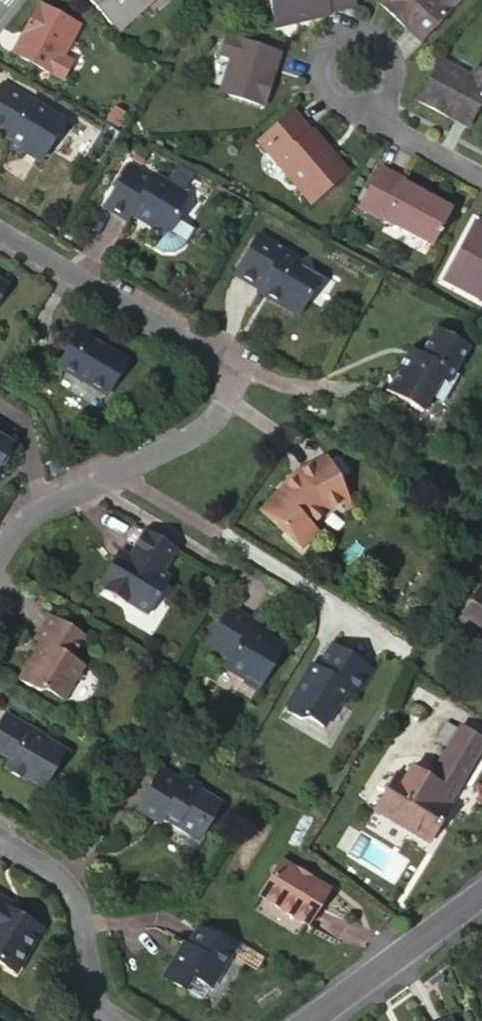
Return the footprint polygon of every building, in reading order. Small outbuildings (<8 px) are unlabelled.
[(113,26),(134,0),(82,0),(113,26)] [(338,0),(254,0),(262,24),(338,0)] [(366,1),(390,28),(394,25),(407,39),(449,1),(449,0),(368,0),(366,1)] [(60,65),(76,35),(31,10),(14,42),(18,44),(9,61),(59,88),(69,71),(60,65)] [(407,39),(394,25),(390,28),(404,42),(407,39)] [(9,61),(18,44),(14,42),(5,59),(9,61)] [(205,66),(195,100),(244,115),(254,80),(250,79),(255,61),(201,44),(195,63),(205,66)] [(457,72),(427,56),(402,101),(434,118),(436,113),(453,123),(480,72),(462,63),(457,72)] [(255,61),(250,79),(254,80),(260,62),(255,61)] [(24,109),(0,96),(0,153),(5,153),(26,165),(39,144),(44,142),(53,127),(31,114),(30,116),(22,111),(24,109)] [(453,123),(436,113),(434,118),(451,127),(453,123)] [(250,150),(305,211),(337,182),(281,121),(250,150)] [(185,199),(152,180),(150,183),(127,170),(106,206),(129,220),(132,215),(141,219),(144,215),(149,218),(147,223),(164,233),(170,232),(175,224),(174,218),(176,213),(185,199)] [(422,208),(424,203),(368,173),(365,178),(422,208)] [(346,216),(419,254),(438,216),(422,208),(365,178),(346,216)] [(194,224),(176,213),(174,218),(175,224),(170,232),(164,233),(156,246),(164,251),(175,248),(184,241),(194,224)] [(436,282),(481,307),(481,233),(467,225),(436,282)] [(297,313),(316,281),(297,270),(294,260),(254,236),(231,276),(256,290),(267,297),(268,302),(290,315),(297,313)] [(267,297),(256,290),(254,294),(268,302),(267,297)] [(391,375),(384,378),(386,385),(390,397),(392,404),(400,402),(419,412),(427,397),(434,401),(441,399),(454,375),(450,372),(464,346),(430,327),(415,355),(409,352),(398,373),(391,375)] [(123,361),(75,332),(55,367),(103,395),(123,361)] [(398,373),(409,352),(405,350),(391,375),(398,373)] [(0,461),(2,459),(3,457),(4,456),(4,454),(5,451),(6,449),(6,448),(6,446),(9,442),(0,436),(0,461)] [(278,499),(274,496),(258,512),(298,551),(313,535),(308,530),(323,514),(339,507),(343,514),(344,513),(333,489),(337,487),(325,461),(295,474),(283,486),(287,489),(278,499)] [(287,489),(283,486),(274,496),(278,499),(287,489)] [(333,489),(344,513),(348,512),(337,487),(333,489)] [(165,575),(131,556),(116,582),(114,584),(107,586),(102,583),(85,612),(134,641),(158,603),(151,598),(165,575)] [(480,577),(457,615),(481,630),(481,578),(480,577)] [(259,638),(250,633),(254,626),(225,609),(203,645),(226,659),(221,669),(240,680),(237,684),(252,693),(279,647),(260,636),(259,638)] [(45,618),(31,641),(36,645),(33,650),(36,652),(33,657),(30,656),(15,682),(36,694),(43,692),(60,702),(71,682),(76,681),(75,675),(79,669),(67,662),(80,639),(45,618)] [(259,638),(260,636),(254,633),(257,628),(254,626),(250,633),(259,638)] [(350,696),(365,670),(323,646),(310,668),(306,674),(305,674),(302,673),(282,707),(284,713),(297,721),(304,720),(316,727),(328,707),(332,706),(341,691),(350,696)] [(310,668),(306,666),(302,673),(305,674),(306,674),(310,668)] [(39,739),(38,742),(29,736),(31,732),(1,715),(0,717),(0,758),(5,761),(0,770),(0,771),(20,782),(21,780),(37,789),(60,751),(41,741),(39,739)] [(443,747),(454,729),(443,723),(432,740),(443,747)] [(406,768),(399,780),(392,775),(371,810),(425,841),(445,807),(443,805),(481,741),(456,726),(454,729),(443,747),(424,778),(406,768)] [(39,739),(41,741),(43,739),(31,732),(29,736),(38,742),(39,739)] [(179,782),(157,769),(155,773),(177,786),(179,782)] [(158,818),(190,838),(202,818),(206,821),(217,804),(197,792),(195,786),(182,778),(179,782),(177,786),(155,773),(132,811),(146,818),(150,811),(159,816),(158,818)] [(159,816),(150,811),(146,818),(155,824),(158,818),(159,816)] [(195,840),(206,821),(202,818),(190,838),(195,840)] [(284,866),(264,901),(313,929),(333,894),(284,866)] [(6,902),(0,912),(12,919),(15,915),(18,916),(21,910),(6,902)] [(14,973),(40,929),(18,916),(15,915),(12,919),(0,912),(0,965),(14,973)] [(183,990),(191,977),(210,988),(232,949),(197,928),(186,946),(182,944),(162,978),(183,990)] [(18,975),(44,931),(40,929),(14,973),(18,975)]
